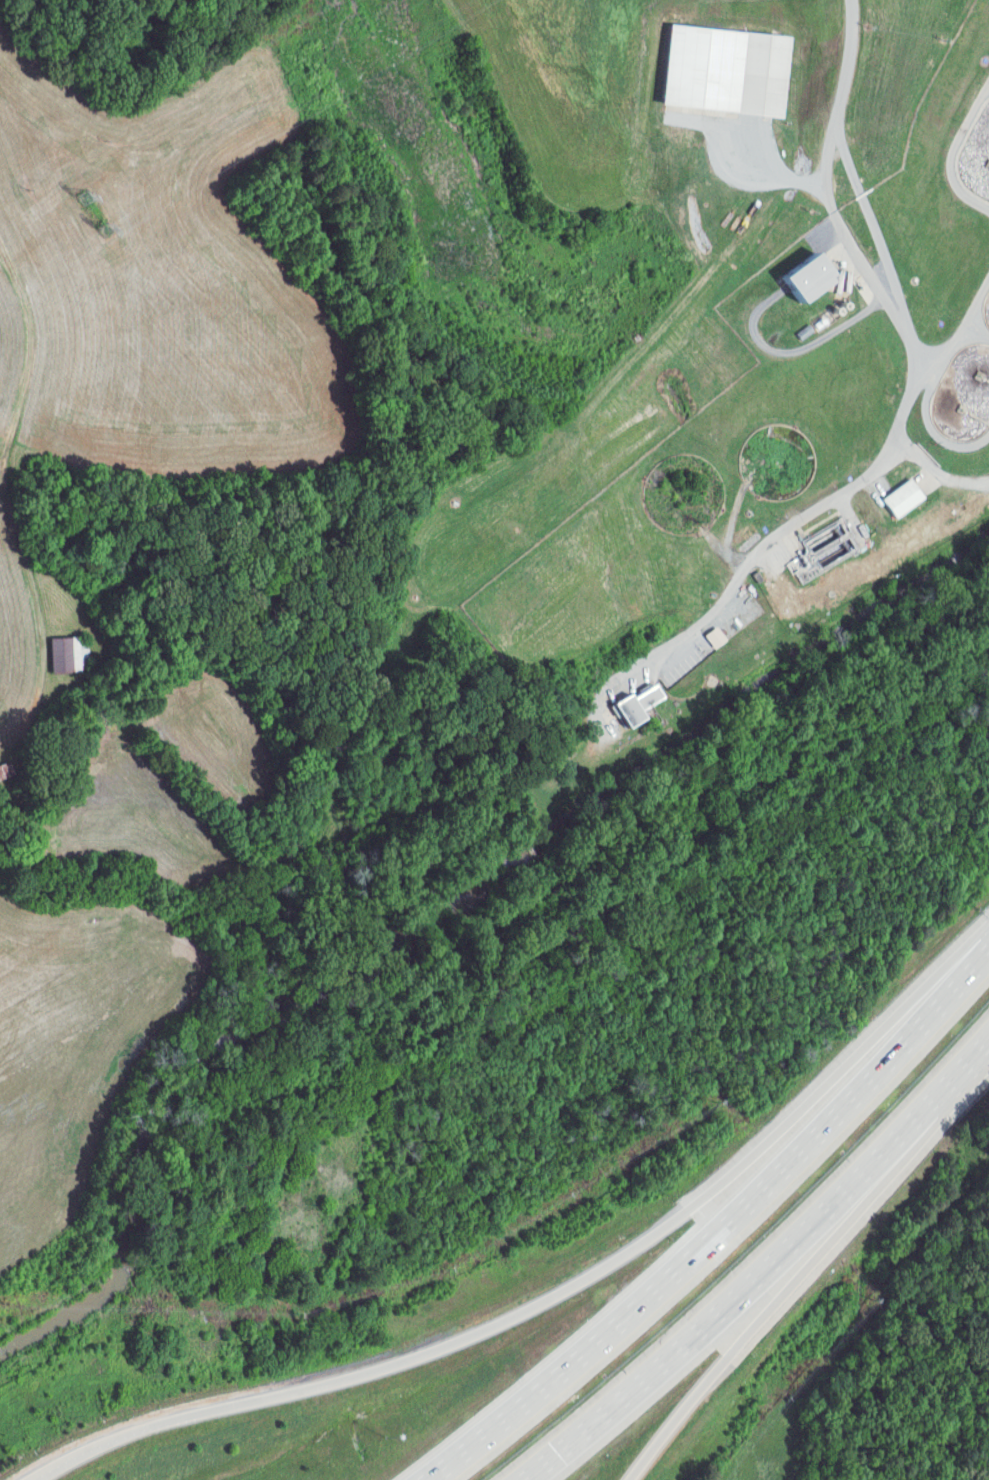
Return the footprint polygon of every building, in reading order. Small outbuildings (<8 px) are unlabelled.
[(779,35),(657,24),(649,105),(772,116),(779,35)] [(829,279),(809,250),(800,256),(797,251),(761,276),(784,309),(829,279)] [(917,498),(902,478),(873,500),(889,520),(917,498)] [(53,672),(84,671),(83,636),(52,637),(53,672)] [(615,727),(633,718),(629,711),(653,699),(645,684),(620,697),(619,694),(602,703),(615,727)]
